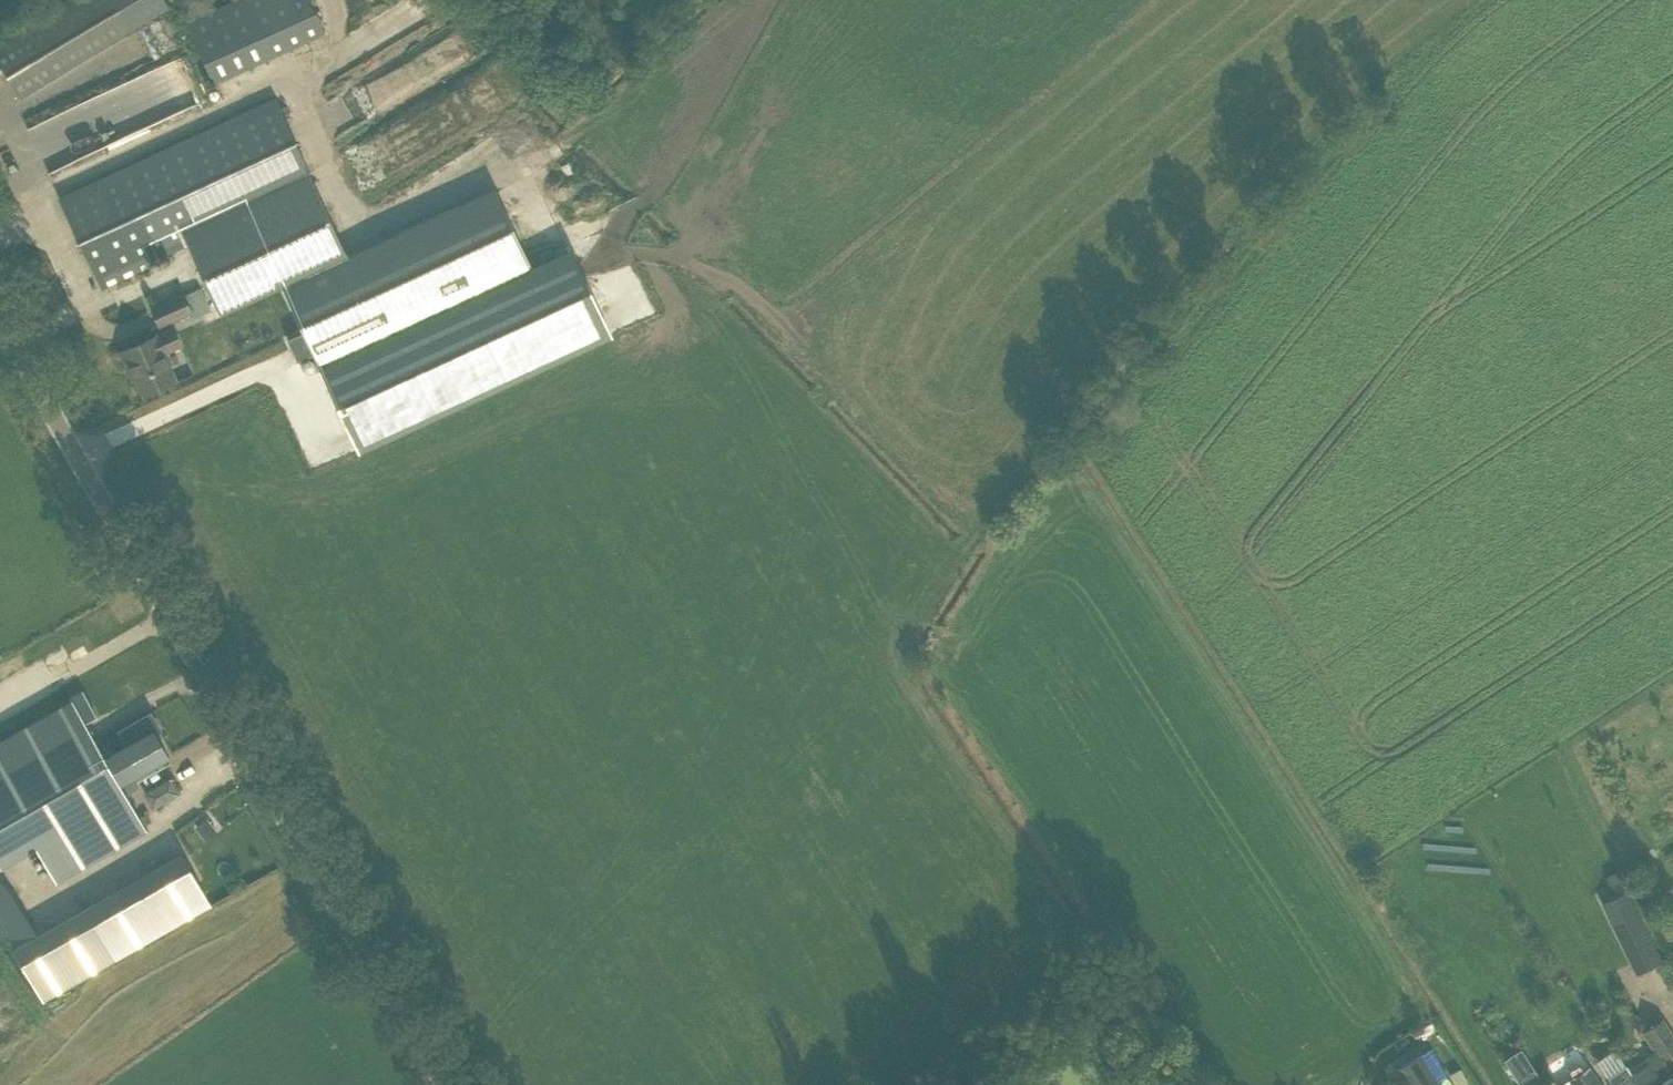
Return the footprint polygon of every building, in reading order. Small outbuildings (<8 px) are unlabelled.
[(167,0),(66,0),(10,34),(0,40),(0,61),(21,95),(40,84),(131,31),(171,7),(167,0)] [(242,5),(190,29),(216,85),(268,61),(242,5)] [(53,153),(196,106),(185,73),(42,119),(53,153)] [(278,100),(60,197),(101,288),(107,285),(106,281),(188,245),(219,314),(284,285),(284,286),(306,334),(289,342),(299,364),(316,357),(322,369),(532,272),(499,198),(351,263),(348,257),(278,100)] [(532,272),(322,369),(323,373),(359,449),(610,333),(573,253),(532,272)] [(160,326),(193,311),(186,294),(152,309),(160,326)] [(174,327),(141,342),(120,351),(128,369),(132,367),(144,395),(177,381),(165,354),(182,346),(174,327)] [(145,827),(120,783),(168,755),(156,734),(161,731),(151,712),(120,731),(128,746),(113,755),(111,752),(104,756),(82,718),(87,715),(82,707),(77,709),(74,704),(55,715),(0,746),(0,844),(26,829),(55,879),(126,838),(145,827)] [(155,806),(181,794),(174,778),(148,789),(155,806)] [(196,827),(205,840),(217,831),(207,818),(196,827)] [(104,966),(191,916),(210,905),(182,855),(163,865),(75,914),(104,966)] [(1627,891),(1604,903),(1638,973),(1662,962),(1627,891)] [(1671,1072),(1664,1061),(1672,1056),(1672,1035),(1663,1019),(1643,1033),(1655,1052),(1648,1057),(1650,1061),(1631,1073),(1639,1084),(1672,1084),(1672,1074),(1671,1072)] [(1521,1049),(1504,1060),(1520,1084),(1557,1084),(1546,1069),(1538,1074),(1521,1049)] [(1395,1069),(1397,1072),(1405,1084),(1438,1084),(1419,1054),(1395,1069)] [(1612,1084),(1639,1084),(1631,1073),(1627,1066),(1608,1079),(1612,1084)] [(1588,1067),(1570,1080),(1573,1084),(1600,1084),(1588,1067)]
